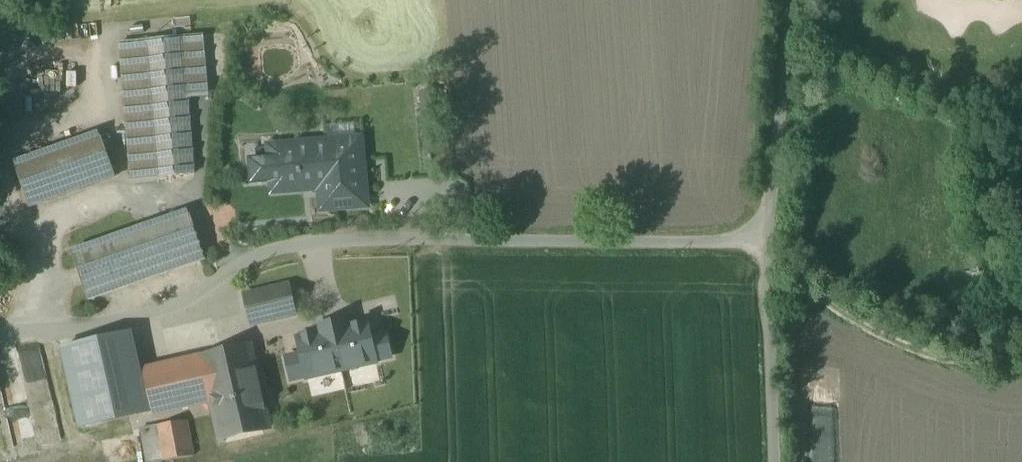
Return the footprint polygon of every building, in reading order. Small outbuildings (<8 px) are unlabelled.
[(203,36),(120,43),(131,179),(194,174),(188,98),(208,96),(203,36)] [(99,134),(15,164),(30,207),(115,177),(99,134)] [(360,139),(270,148),(271,158),(250,160),(253,183),(273,181),(274,193),(319,189),(321,211),(367,206),(360,139)] [(188,211),(74,251),(90,298),(204,258),(188,211)] [(288,285),(245,295),(252,325),(295,315),(288,285)] [(132,332),(62,348),(80,429),(151,412),(132,332)] [(200,357),(144,370),(155,414),(210,401),(220,440),(270,428),(250,344),(200,356),(200,357)] [(143,429),(149,461),(159,461),(193,456),(186,420),(143,429)]
